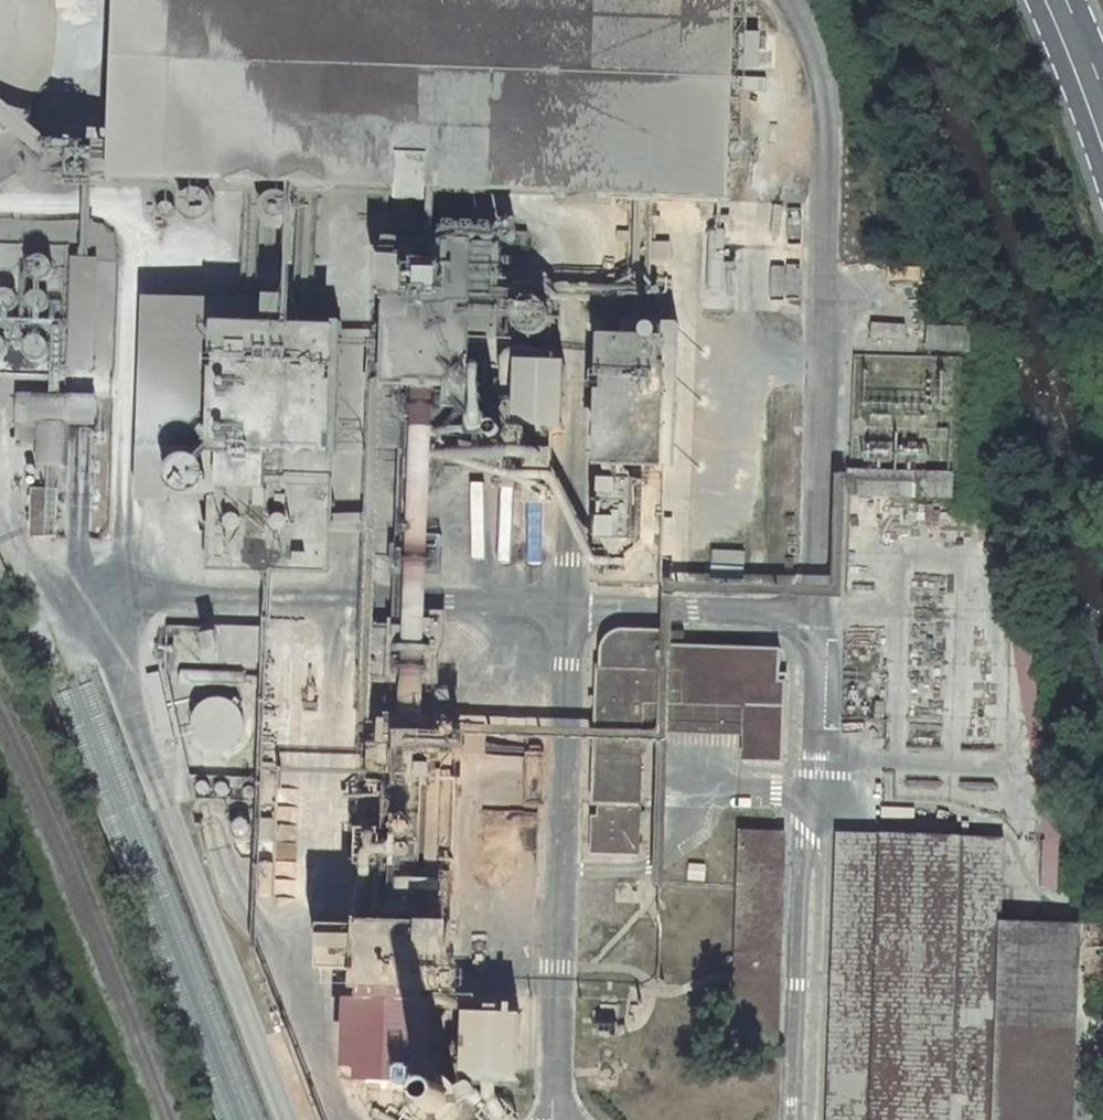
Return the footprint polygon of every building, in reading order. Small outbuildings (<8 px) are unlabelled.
[(8,206),(27,194),(16,180),(34,166),(23,156),(37,140),(53,113),(66,70),(70,38),(68,13),(64,0),(0,0),(0,197),(8,206)] [(118,198),(175,201),(728,218),(736,0),(125,0),(118,198)] [(217,215),(192,215),(190,245),(217,247),(217,215)] [(300,218),(271,217),(270,245),(299,245),(300,218)] [(394,240),(388,400),(475,404),(475,355),(504,356),(506,268),(427,267),(429,241),(394,240)] [(106,273),(80,271),(76,381),(102,381),(106,273)] [(62,297),(66,291),(67,284),(64,278),(58,274),(51,274),(45,278),(43,285),(44,291),(48,297),(55,299),(62,297)] [(630,284),(629,314),(659,314),(660,286),(630,284)] [(23,329),(29,323),(29,314),(24,308),(15,308),(9,314),(9,322),(15,328),(23,329)] [(56,329),(60,324),(61,317),(57,311),(51,309),(44,310),(40,315),(39,322),(43,328),(49,331),(56,329)] [(221,348),(212,586),(330,591),(337,350),(221,348)] [(15,372),(16,364),(12,358),(5,355),(0,356),(0,378),(3,379),(10,378),(15,372)] [(57,379),(62,374),(63,366),(59,359),(52,356),(45,358),(40,364),(39,371),(43,378),(50,381),(57,379)] [(615,360),(607,597),(665,601),(672,362),(615,360)] [(516,368),(516,425),(565,425),(566,369),(516,368)] [(72,411),(19,410),(20,435),(41,435),(73,436),(72,411)] [(454,415),(405,412),(404,434),(452,436),(454,415)] [(519,446),(566,437),(563,423),(516,432),(519,446)] [(70,482),(73,436),(41,435),(38,481),(70,482)] [(451,479),(455,482),(460,485),(467,486),(472,485),(476,483),(480,479),(482,475),(483,471),(482,466),(482,462),(478,456),(471,451),(466,450),(462,450),(456,452),(453,455),(450,459),(449,464),(449,472),(451,479)] [(211,512),(211,470),(172,469),(171,512),(211,512)] [(866,497),(852,497),(850,511),(966,516),(967,489),(866,484),(866,497)] [(35,504),(32,554),(59,556),(60,505),(35,504)] [(269,643),(205,639),(203,673),(268,676),(269,643)] [(278,657),(313,659),(313,645),(278,642),(278,657)] [(604,685),(599,822),(649,823),(654,717),(756,722),(754,775),(795,777),(799,695),(787,695),(788,669),(681,661),(682,648),(614,644),(612,685),(604,685)] [(375,650),(373,696),(443,698),(444,651),(375,650)] [(191,727),(191,741),(197,754),(207,764),(221,769),(235,769),(248,763),(258,752),(263,739),(262,725),(257,712),(246,702),(233,697),(219,697),(206,703),(196,714),(191,727)] [(353,1106),(361,1109),(366,1111),(416,1110),(427,1109),(440,1103),(454,1094),(460,957),(435,956),(438,912),(444,755),(406,752),(405,771),(385,770),(380,953),(379,993),(378,1005),(345,1006),(345,1099),(353,1106)] [(782,1069),(795,846),(752,844),(741,1066),(782,1069)] [(1015,849),(850,845),(841,1119),(1006,1119),(1012,936),(1015,849)] [(1075,939),(1012,936),(1006,1119),(1068,1119),(1075,939)] [(380,953),(338,952),(337,992),(379,993),(380,953)] [(520,1087),(521,1021),(464,1020),(463,1087),(520,1087)] [(461,1115),(453,1111),(446,1109),(440,1110),(435,1113),(427,1119),(464,1119),(461,1115)]
